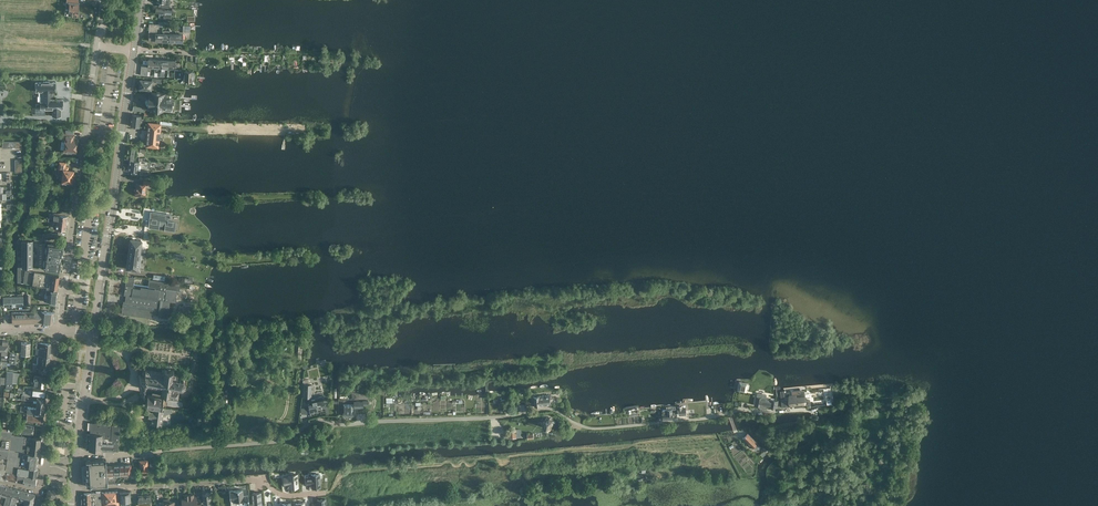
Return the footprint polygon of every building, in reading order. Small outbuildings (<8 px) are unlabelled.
[(69,12),(72,13),(72,16),(77,16),(79,5),(77,5),(78,0),(67,0),(67,1),(69,1),(68,7),(69,7),(69,12)] [(159,28),(159,24),(149,24),(149,41),(157,41),(157,33),(157,28),(159,28)] [(175,68),(177,67),(177,65),(175,64),(175,60),(168,60),(168,68),(168,70),(171,70),(171,68),(175,68)] [(192,72),(192,71),(185,71),(185,80),(192,80),(192,79),(194,79),(195,72),(192,72)] [(161,84),(161,79),(152,78),(152,81),(140,79),(139,88),(139,90),(143,91),(143,89),(149,89),(149,92),(150,92),(152,82),(156,82),(156,83),(161,84)] [(43,92),(43,99),(52,99),(52,92),(56,92),(56,82),(35,82),(36,92),(43,92)] [(168,98),(168,93),(150,92),(149,92),(148,92),(148,98),(147,97),(145,99),(145,101),(146,103),(148,103),(147,109),(166,110),(167,108),(172,108),(172,98),(168,98)] [(63,109),(63,99),(52,99),(43,99),(43,102),(41,102),(40,109),(35,109),(35,115),(45,115),(45,109),(52,109),(52,116),(61,116),(61,109),(63,109)] [(140,126),(141,115),(132,114),(131,125),(140,126)] [(161,124),(172,125),(173,122),(157,121),(157,123),(148,122),(146,146),(158,147),(161,124)] [(64,134),(62,150),(68,150),(67,153),(72,153),(73,151),(76,151),(78,140),(71,140),(72,135),(64,134)] [(138,171),(139,161),(130,160),(129,170),(138,171)] [(67,184),(72,185),(74,170),(68,170),(69,166),(66,166),(66,162),(59,161),(58,168),(56,168),(56,174),(57,174),(61,175),(63,175),(62,181),(67,182),(67,184)] [(153,186),(154,182),(144,180),(143,184),(137,183),(135,195),(141,196),(141,193),(146,193),(147,185),(149,185),(149,186),(153,186)] [(171,219),(172,215),(151,212),(149,224),(149,228),(159,229),(159,225),(165,226),(165,230),(175,231),(176,222),(168,221),(168,219),(171,219)] [(67,224),(68,216),(51,214),(50,219),(56,219),(55,223),(67,224)] [(67,224),(55,223),(54,223),(53,225),(53,226),(53,227),(54,227),(54,228),(55,228),(56,229),(62,229),(61,232),(65,232),(67,224)] [(151,240),(151,236),(148,236),(149,232),(144,232),(143,239),(151,240)] [(138,270),(142,241),(131,239),(126,268),(138,270)] [(64,245),(48,242),(47,247),(46,247),(45,251),(47,251),(45,260),(44,260),(43,264),(45,264),(44,269),(60,271),(61,260),(61,256),(62,256),(64,245)] [(35,272),(33,284),(45,286),(47,287),(55,288),(57,288),(57,287),(59,276),(56,275),(47,274),(42,273),(35,272)] [(141,289),(133,288),(133,286),(134,277),(127,276),(124,295),(126,295),(125,304),(123,304),(121,313),(152,318),(153,314),(158,315),(158,316),(168,318),(170,301),(176,302),(177,298),(175,297),(176,290),(180,290),(181,283),(149,279),(148,286),(155,287),(155,289),(141,287),(141,289)] [(45,298),(44,301),(56,303),(57,294),(58,292),(58,291),(57,291),(57,290),(57,289),(57,288),(55,288),(47,287),(47,290),(46,294),(48,294),(47,298),(45,298)] [(4,307),(24,306),(23,296),(3,297),(4,307)] [(12,324),(41,323),(41,322),(42,311),(12,312),(12,324)] [(53,323),(54,312),(42,311),(41,322),(53,323)] [(30,354),(30,343),(22,342),(21,353),(30,354)] [(165,368),(165,367),(164,367),(164,368),(163,368),(162,369),(162,370),(162,371),(160,371),(160,370),(159,370),(159,371),(155,371),(155,370),(154,370),(154,371),(151,370),(151,369),(150,369),(150,370),(146,369),(146,368),(145,368),(145,369),(144,369),(143,369),(143,370),(142,370),(142,371),(142,372),(141,372),(142,373),(142,372),(143,373),(143,374),(140,374),(141,373),(139,373),(139,374),(138,374),(138,375),(139,375),(139,379),(138,379),(138,380),(138,381),(139,381),(140,380),(141,381),(141,382),(142,383),(143,383),(143,385),(142,385),(142,386),(143,386),(143,387),(144,387),(144,386),(148,387),(148,388),(148,387),(152,387),(152,394),(161,395),(162,394),(169,395),(169,397),(178,398),(179,390),(178,390),(178,387),(179,388),(179,387),(181,387),(182,388),(182,387),(184,385),(185,386),(185,385),(185,382),(186,381),(185,381),(183,379),(184,378),(183,377),(183,378),(180,378),(180,377),(179,377),(177,377),(177,374),(178,374),(178,373),(177,373),(177,372),(176,372),(176,373),(174,373),(174,370),(174,369),(173,369),(172,368),(172,369),(170,369),(170,368),(167,367),(167,368),(165,368)] [(35,376),(33,378),(34,379),(34,382),(34,386),(36,386),(36,387),(43,388),(43,387),(44,383),(44,380),(45,381),(46,377),(45,377),(45,376),(35,375),(35,376)] [(312,384),(312,382),(308,382),(305,382),(305,384),(304,384),(303,397),(311,398),(312,384)] [(745,391),(747,383),(740,382),(738,390),(745,391)] [(17,392),(17,393),(23,394),(25,395),(45,397),(45,396),(46,392),(46,389),(43,389),(43,388),(36,387),(34,386),(26,386),(26,387),(26,391),(23,391),(23,390),(18,389),(17,392)] [(781,389),(780,386),(774,386),(774,390),(776,389),(777,397),(781,397),(781,393),(789,392),(789,389),(781,389)] [(810,406),(810,404),(810,400),(805,400),(804,394),(800,394),(799,393),(799,391),(793,392),(792,390),(791,390),(792,394),(792,395),(789,395),(786,395),(787,400),(790,399),(791,405),(794,405),(794,406),(794,407),(804,406),(804,405),(810,404),(810,406)] [(777,408),(779,401),(766,398),(767,394),(757,393),(757,397),(757,398),(756,405),(760,406),(760,407),(764,408),(764,406),(777,408)] [(22,394),(21,399),(25,400),(33,401),(33,400),(37,401),(36,404),(45,405),(45,402),(46,397),(45,397),(25,395),(23,394),(22,394)] [(146,406),(154,407),(169,409),(170,398),(167,398),(167,396),(161,395),(152,394),(148,394),(146,406)] [(544,395),(544,394),(543,394),(543,396),(541,396),(541,395),(540,395),(540,396),(534,396),(535,407),(551,405),(550,398),(552,398),(552,395),(544,395)] [(312,403),(308,404),(310,413),(318,411),(317,406),(325,404),(324,397),(323,397),(323,395),(314,397),(315,399),(311,400),(312,403)] [(25,406),(24,412),(44,414),(44,408),(45,405),(36,404),(36,407),(36,408),(25,406)] [(344,416),(353,416),(353,405),(344,405),(344,410),(344,416)] [(676,415),(676,414),(676,408),(675,406),(667,407),(667,410),(663,410),(664,420),(673,419),(673,416),(676,415)] [(678,408),(676,408),(676,414),(679,413),(679,415),(686,414),(686,408),(682,408),(682,406),(678,406),(678,408)] [(169,409),(154,407),(153,411),(151,410),(150,415),(153,415),(152,424),(162,425),(163,416),(172,413),(172,409),(169,409)] [(42,423),(43,416),(24,414),(23,419),(26,421),(42,423)] [(553,425),(554,424),(553,420),(549,417),(545,417),(542,421),(542,425),(546,428),(550,428),(551,427),(560,428),(560,425),(553,425)] [(118,451),(120,424),(91,422),(89,449),(113,451),(113,450),(118,451)] [(33,434),(34,426),(21,424),(21,429),(12,428),(12,429),(8,428),(8,429),(1,428),(1,430),(12,432),(33,434)] [(41,438),(12,435),(12,432),(1,430),(0,430),(0,433),(0,449),(9,450),(39,454),(41,438)] [(743,438),(749,444),(748,444),(749,445),(750,447),(751,447),(752,446),(756,450),(758,448),(759,449),(761,447),(747,434),(743,438)] [(740,447),(733,453),(738,458),(744,453),(740,447)] [(6,469),(7,465),(8,456),(9,450),(0,449),(0,478),(4,479),(5,471),(6,469)] [(38,459),(39,454),(9,450),(8,456),(17,457),(26,459),(26,458),(38,459)] [(26,459),(17,457),(8,456),(7,465),(18,467),(21,467),(21,466),(37,469),(38,459),(26,458),(26,459)] [(131,475),(131,464),(106,466),(106,459),(86,460),(86,467),(83,467),(84,482),(86,482),(86,486),(87,486),(108,485),(107,477),(114,477),(114,479),(116,479),(116,476),(124,476),(124,479),(128,478),(127,475),(131,475)] [(148,469),(147,460),(140,461),(141,472),(149,471),(149,469),(148,469)] [(21,467),(18,467),(7,465),(6,469),(5,471),(17,474),(36,477),(37,469),(21,466),(21,467)] [(15,481),(17,474),(5,471),(4,479),(15,481)] [(35,485),(36,477),(17,474),(15,481),(35,485)] [(289,477),(283,478),(284,484),(288,484),(289,484),(290,488),(293,488),(298,487),(297,474),(292,474),(289,475),(289,477)] [(311,477),(306,477),(306,484),(310,484),(312,484),(312,488),(317,487),(320,487),(320,482),(321,482),(321,479),(320,479),(319,474),(316,474),(311,475),(311,477)] [(12,496),(14,488),(3,485),(1,493),(7,494),(12,496)] [(22,490),(14,488),(12,496),(7,494),(5,500),(5,503),(3,502),(0,501),(0,504),(2,505),(4,505),(15,505),(17,501),(21,501),(22,490)] [(231,505),(242,504),(249,503),(248,495),(243,495),(242,489),(233,490),(229,490),(230,500),(231,505)] [(32,505),(34,494),(22,490),(21,501),(24,501),(24,504),(32,505)] [(47,492),(47,495),(49,498),(53,499),(55,497),(56,493),(53,490),(49,490),(47,492)] [(110,492),(110,505),(119,504),(118,491),(110,492)] [(120,503),(131,503),(130,491),(119,491),(120,503)] [(101,492),(84,493),(84,505),(102,505),(101,492)] [(102,492),(103,505),(105,505),(110,505),(110,492),(102,492)] [(203,503),(211,502),(210,492),(202,493),(203,503)] [(261,492),(252,493),(253,503),(261,503),(261,500),(262,500),(262,495),(261,495),(261,492)] [(189,494),(184,495),(184,499),(181,499),(182,505),(178,505),(189,505),(189,494)] [(194,494),(189,494),(189,505),(201,505),(201,504),(197,504),(197,496),(194,496),(194,494)] [(150,495),(138,496),(139,504),(131,505),(151,505),(150,495)]
